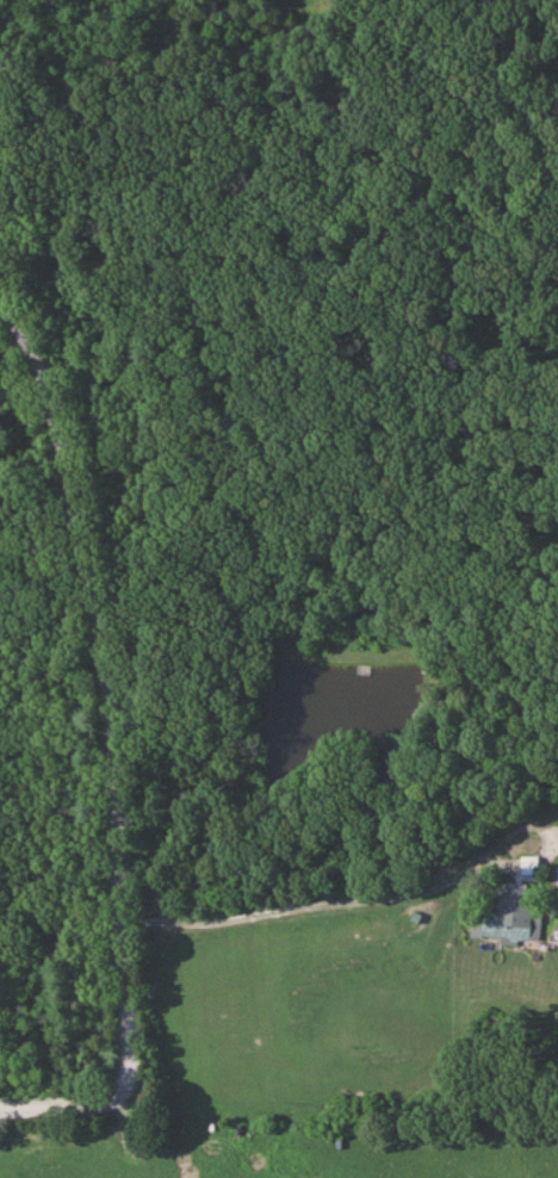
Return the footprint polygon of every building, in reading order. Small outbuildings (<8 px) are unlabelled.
[(495,913),(470,912),(469,937),(538,941),(541,891),(497,889),(495,913)]
